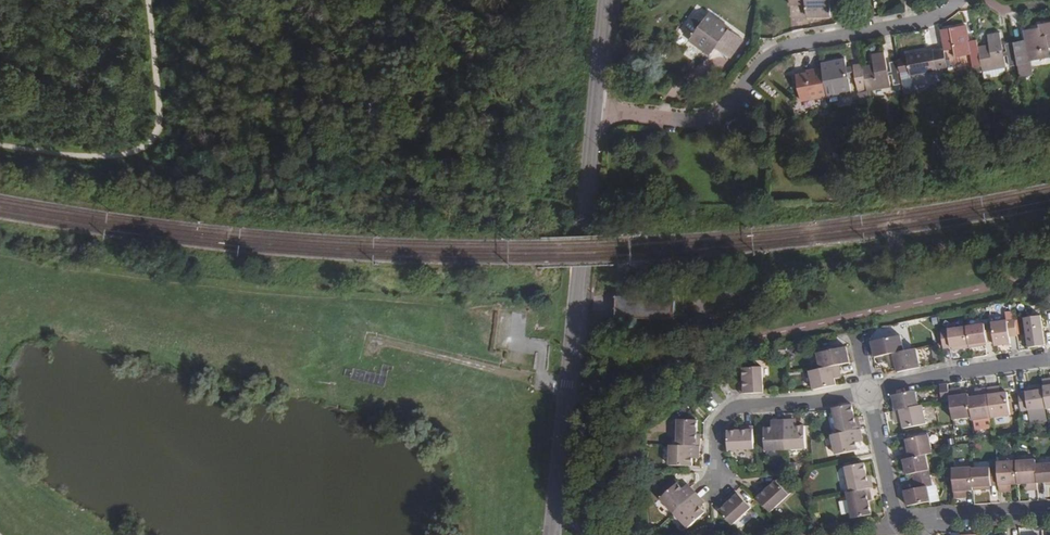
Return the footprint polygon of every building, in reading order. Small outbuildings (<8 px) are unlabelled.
[(790,1),(806,0),(806,15),(830,15),(830,0),(790,0),(790,1)] [(697,11),(683,30),(692,37),(689,39),(710,55),(715,48),(728,57),(742,38),(728,28),(729,27),(709,13),(706,17),(697,11)] [(1018,65),(1026,63),(1026,61),(1049,57),(1049,54),(1049,47),(1049,22),(1039,23),(1039,27),(1025,30),(1027,40),(1014,41),(1018,65)] [(944,49),(945,50),(953,48),(955,57),(971,54),(973,67),(982,65),(979,47),(977,39),(968,41),(968,37),(965,24),(941,29),(944,49)] [(982,65),(983,70),(1006,66),(1004,56),(1003,51),(1000,33),(987,35),(989,45),(979,47),(982,65)] [(1009,66),(1018,65),(1014,41),(1005,43),(1007,50),(1008,55),(1009,66)] [(937,68),(948,66),(945,50),(944,49),(934,50),(933,48),(906,53),(908,59),(899,60),(901,72),(910,70),(910,75),(937,70),(937,68)] [(867,88),(867,90),(890,85),(889,76),(888,71),(884,52),(872,54),(874,64),(863,67),(867,88)] [(845,59),(822,63),(822,67),(826,87),(837,85),(839,95),(851,92),(845,59)] [(894,84),(903,83),(901,72),(899,60),(890,62),(892,71),(892,75),(894,84)] [(863,67),(862,64),(853,65),(858,90),(867,88),(863,67)] [(801,101),(828,96),(826,87),(822,67),(811,68),(812,72),(805,73),(796,75),(801,101)] [(928,122),(938,121),(936,106),(927,107),(928,122)] [(730,125),(730,127),(728,130),(729,131),(731,132),(733,133),(735,133),(737,133),(739,132),(740,131),(741,131),(742,130),(743,128),(744,126),(743,124),(742,122),(741,121),(740,120),(738,119),(736,119),(734,119),(733,120),(732,121),(731,123),(730,125)] [(675,295),(616,295),(616,317),(675,317),(675,295)] [(1000,313),(1001,322),(1015,319),(1013,311),(1000,313)] [(1044,345),(1042,326),(1040,316),(1024,318),(1028,347),(1037,346),(1044,345)] [(1017,336),(1015,319),(1001,322),(991,323),(994,341),(995,346),(1009,343),(1009,338),(1017,336)] [(994,341),(991,323),(966,326),(969,348),(980,346),(980,343),(985,342),(994,341)] [(966,326),(941,330),(942,343),(943,349),(952,347),(956,346),(957,349),(969,348),(966,326)] [(871,341),(875,357),(886,354),(903,351),(900,336),(871,341)] [(839,365),(849,363),(846,346),(817,352),(821,369),(839,365)] [(939,347),(932,348),(934,363),(941,362),(939,347)] [(896,366),(897,372),(919,367),(916,349),(903,351),(886,354),(888,363),(895,361),(896,366)] [(814,389),(836,385),(834,378),(834,374),(841,372),(839,365),(821,369),(810,371),(814,389)] [(740,385),(740,394),(763,392),(762,367),(743,368),(743,380),(744,385),(740,385)] [(948,390),(947,384),(939,386),(941,401),(950,400),(948,390)] [(995,387),(987,388),(991,417),(1009,415),(1006,392),(1000,393),(996,393),(995,387)] [(1031,392),(1018,394),(1021,411),(1029,410),(1046,408),(1043,387),(1031,388),(1031,392)] [(991,417),(987,388),(978,389),(979,396),(975,397),(969,397),(972,417),(972,420),(991,417)] [(969,397),(968,394),(961,395),(957,396),(956,389),(948,390),(950,400),(952,419),(972,417),(969,397)] [(917,406),(914,390),(892,395),(895,411),(917,406)] [(838,433),(860,429),(859,419),(855,419),(854,415),(851,404),(833,408),(838,433)] [(924,406),(927,421),(935,419),(932,404),(924,406)] [(921,405),(917,406),(895,411),(892,411),(894,419),(901,418),(902,422),(903,428),(925,423),(921,405)] [(1029,410),(1030,421),(1048,418),(1046,409),(1046,408),(1029,410)] [(677,445),(700,446),(700,436),(696,436),(696,432),(696,420),(678,419),(677,445)] [(785,448),(783,419),(776,419),(776,427),(772,427),(765,427),(766,449),(785,448)] [(792,419),(783,419),(785,448),(806,447),(805,425),(797,425),(793,425),(792,419)] [(727,430),(729,449),(754,448),(753,425),(745,426),(745,429),(741,429),(727,430)] [(862,436),(860,429),(838,433),(832,434),(836,453),(858,449),(856,437),(862,436)] [(901,451),(903,460),(925,455),(931,454),(927,435),(905,439),(907,446),(907,450),(901,451)] [(677,445),(670,445),(670,465),(692,466),(692,458),(692,454),(699,454),(700,446),(677,445)] [(925,455),(903,460),(906,475),(912,474),(914,481),(930,478),(925,455)] [(1016,462),(1018,484),(1028,484),(1028,490),(1037,490),(1037,483),(1036,465),(1035,460),(1016,462)] [(998,486),(999,493),(1007,492),(1006,485),(1011,485),(1018,484),(1016,462),(997,463),(997,467),(998,486)] [(870,488),(873,487),(871,478),(867,479),(867,475),(864,463),(857,464),(846,466),(851,492),(870,488)] [(1037,483),(1046,483),(1049,482),(1049,464),(1036,465),(1037,483)] [(952,473),(954,499),(962,498),(961,491),(965,491),(973,490),(972,469),(972,467),(952,469),(952,473)] [(972,469),(973,490),(984,489),(984,486),(998,486),(997,467),(972,469)] [(780,476),(775,480),(788,494),(793,490),(780,476)] [(930,478),(914,481),(915,488),(903,491),(906,506),(929,501),(926,486),(931,485),(930,478)] [(674,480),(658,495),(661,498),(677,483),(674,480)] [(754,495),(769,513),(788,494),(775,480),(766,489),(763,492),(760,489),(754,495)] [(661,498),(674,513),(695,493),(689,487),(685,491),(682,488),(677,483),(661,498)] [(851,492),(847,493),(850,505),(849,506),(852,517),(853,517),(854,521),(862,519),(861,516),(868,514),(871,514),(869,500),(868,496),(872,495),(870,488),(851,492)] [(735,490),(729,495),(731,498),(728,501),(718,510),(731,524),(750,507),(735,490)] [(695,493),(674,513),(688,527),(705,512),(699,506),(696,503),(701,499),(695,493)]
